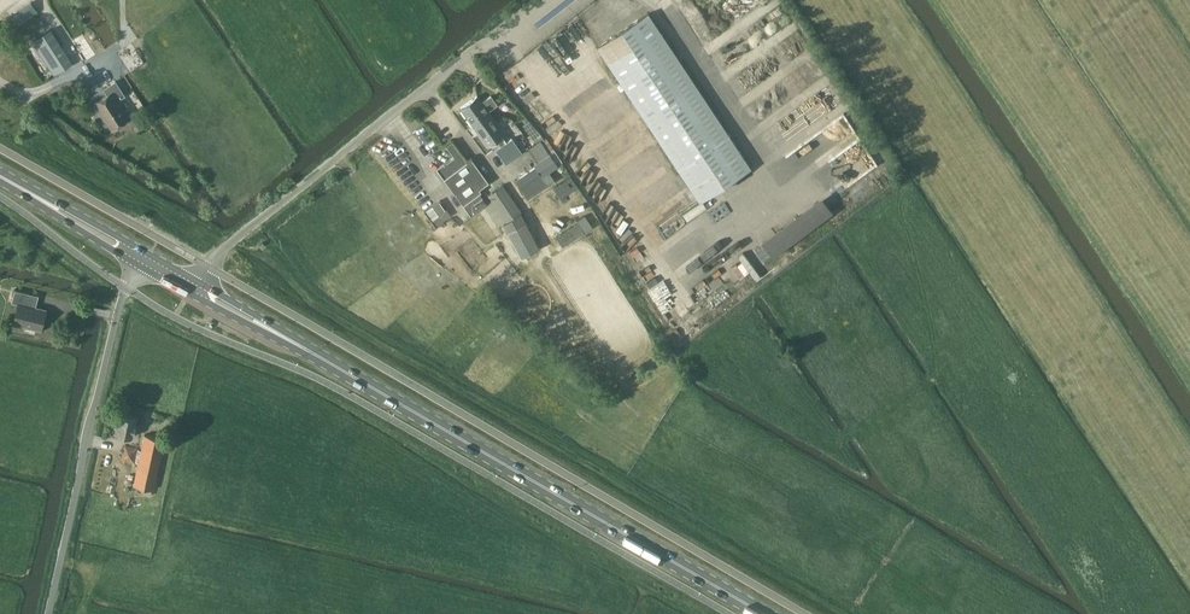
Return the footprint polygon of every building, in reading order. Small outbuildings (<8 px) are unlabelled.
[(39,10),(32,0),(22,0),(7,11),(18,25),(39,10)] [(701,203),(752,169),(649,13),(598,47),(701,203)] [(710,20),(685,37),(695,51),(720,34),(710,20)] [(53,74),(71,62),(49,29),(31,41),(53,74)] [(110,129),(127,118),(116,101),(124,96),(114,81),(102,89),(106,95),(94,103),(110,129)] [(472,125),(489,113),(487,111),(495,105),(490,97),(481,103),(477,96),(460,108),(472,125)] [(489,113),(472,125),(488,146),(504,135),(489,113)] [(495,150),(506,164),(521,152),(511,138),(495,150)] [(540,140),(528,147),(536,161),(533,163),(541,175),(557,165),(540,140)] [(470,213),(486,202),(478,192),(480,191),(479,188),(488,182),(471,158),(467,161),(452,141),(445,145),(455,158),(443,167),(449,175),(444,178),(470,213)] [(526,198),(546,184),(535,167),(515,181),(526,198)] [(506,221),(520,211),(502,185),(488,195),(506,221)] [(822,196),(762,241),(773,257),(834,212),(822,196)] [(450,215),(439,199),(432,204),(443,220),(450,215)] [(688,217),(708,206),(705,201),(685,211),(688,217)] [(504,223),(508,231),(521,257),(538,247),(521,214),(504,223)] [(561,245),(575,237),(570,228),(556,237),(561,245)] [(625,253),(630,263),(655,249),(650,239),(625,253)] [(649,264),(636,272),(662,311),(674,303),(649,264)] [(40,329),(41,327),(43,319),(44,318),(45,314),(44,312),(45,310),(27,305),(30,294),(14,290),(11,302),(17,304),(13,323),(40,329)] [(153,490),(164,439),(145,435),(133,485),(153,490)] [(122,459),(136,462),(139,446),(125,443),(122,459)]
